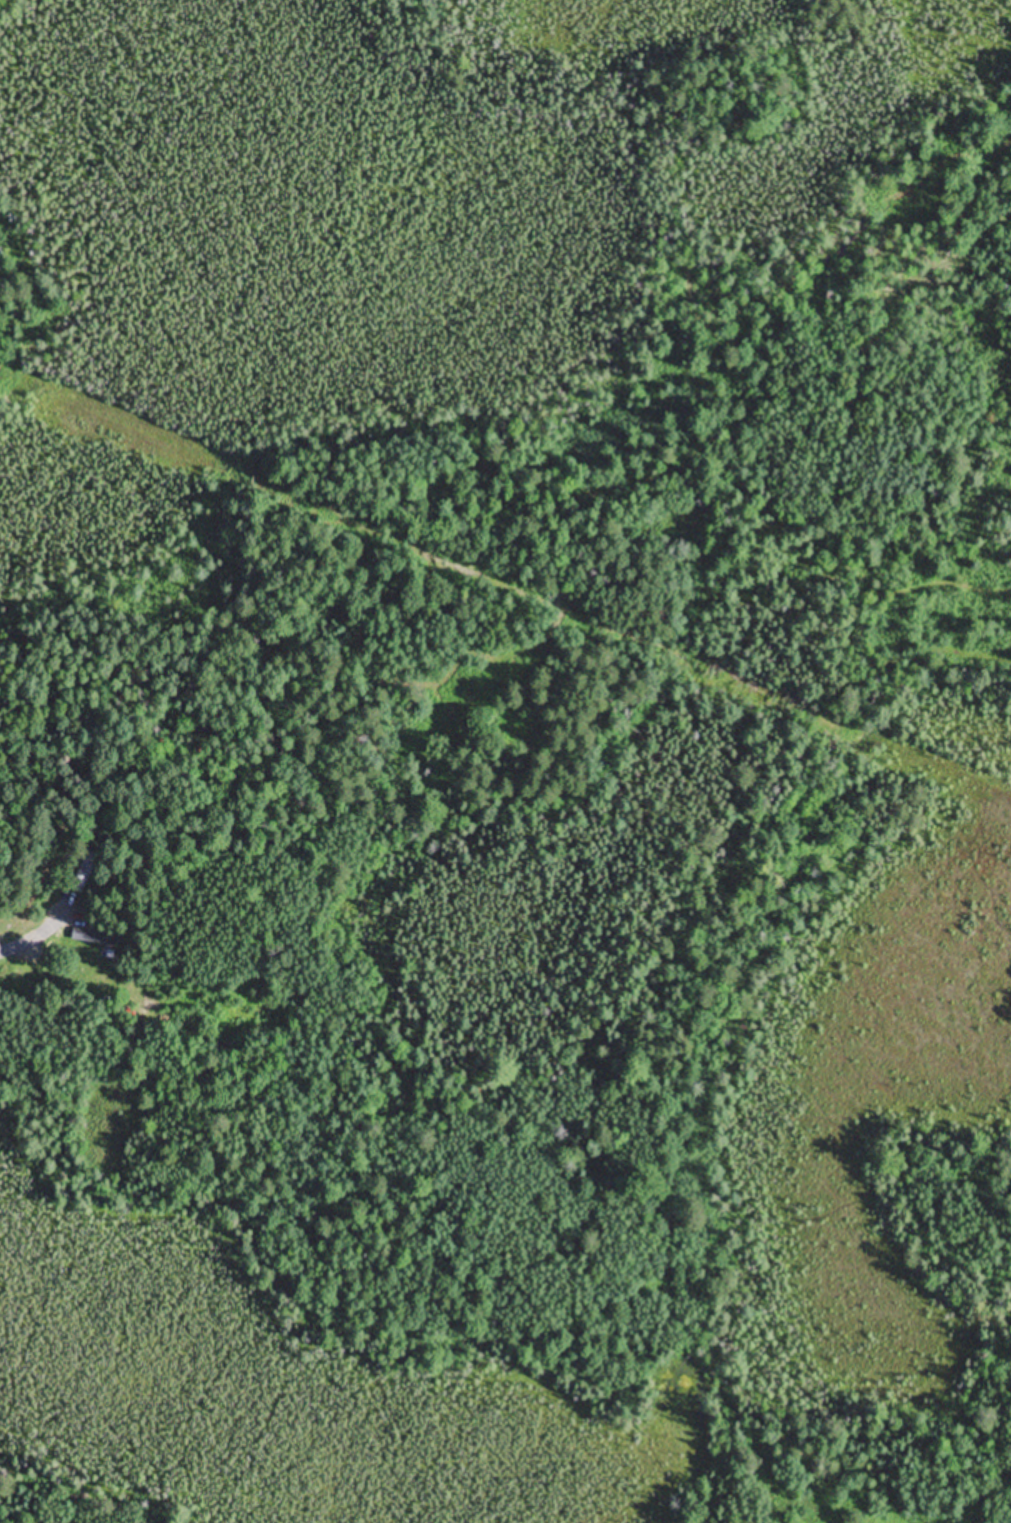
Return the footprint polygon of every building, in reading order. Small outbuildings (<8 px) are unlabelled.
[(124,933),(72,931),(72,944),(123,945),(124,933)]
